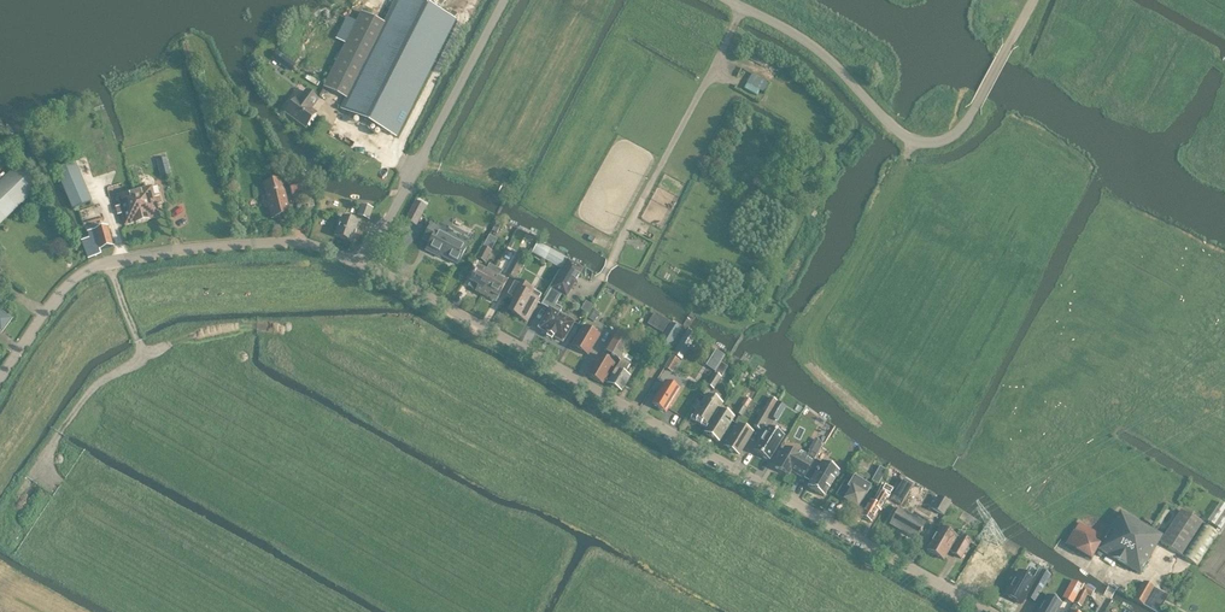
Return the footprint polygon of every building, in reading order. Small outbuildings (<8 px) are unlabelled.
[(341,109),(397,137),(456,20),(416,0),(395,0),(346,98),(341,109)] [(362,12),(324,87),(346,98),(384,23),(362,12)] [(276,50),(272,56),(291,70),(295,64),(276,50)] [(757,94),(760,88),(766,91),(771,82),(751,72),(743,87),(757,94)] [(285,112),(306,127),(316,113),(311,109),(318,99),(306,90),(299,100),(296,98),(285,112)] [(0,142),(0,149),(3,152),(16,140),(9,133),(4,137),(0,142)] [(162,176),(172,174),(167,154),(157,157),(162,176)] [(0,179),(0,223),(14,210),(38,186),(16,164),(8,172),(0,179)] [(60,176),(73,208),(92,200),(79,168),(60,176)] [(263,183),(271,218),(290,213),(281,178),(263,183)] [(306,193),(305,189),(303,179),(289,182),(292,196),(306,193)] [(152,186),(134,190),(142,222),(149,220),(148,219),(159,216),(156,205),(161,204),(159,196),(154,197),(152,186)] [(142,222),(134,190),(117,194),(120,206),(115,207),(117,214),(122,213),(125,225),(136,222),(136,223),(142,222)] [(415,200),(405,219),(405,220),(406,220),(416,225),(426,206),(416,201),(415,200)] [(184,202),(171,205),(175,220),(188,217),(184,202)] [(360,202),(356,214),(368,218),(369,218),(373,207),(360,202)] [(336,236),(351,241),(358,222),(342,217),(336,236)] [(496,223),(492,230),(497,232),(501,226),(496,223)] [(423,238),(430,242),(426,249),(440,256),(441,254),(457,263),(466,246),(437,231),(438,228),(431,224),(423,238)] [(86,238),(81,240),(82,242),(88,259),(102,254),(100,250),(113,246),(110,236),(107,225),(86,231),(88,237),(86,238)] [(538,241),(532,252),(544,259),(551,248),(538,241)] [(477,258),(484,262),(491,250),(483,246),(477,258)] [(555,250),(548,262),(561,269),(567,257),(555,250)] [(519,251),(506,274),(514,278),(527,255),(519,251)] [(567,260),(551,288),(561,294),(566,297),(583,269),(567,260)] [(468,286),(482,293),(496,268),(489,264),(485,271),(478,267),(468,286)] [(496,268),(482,293),(496,301),(506,282),(498,277),(501,271),(496,268)] [(533,290),(515,280),(507,296),(515,301),(509,312),(526,321),(541,295),(533,290)] [(562,308),(556,304),(561,294),(551,288),(541,304),(549,309),(539,327),(538,328),(539,328),(562,341),(561,341),(562,342),(563,341),(574,321),(559,313),(562,308)] [(592,307),(586,316),(594,321),(599,312),(592,307)] [(2,330),(11,318),(0,311),(0,329),(2,330)] [(648,323),(663,332),(669,322),(654,313),(648,323)] [(657,346),(666,352),(680,329),(671,323),(657,346)] [(572,346),(587,355),(599,335),(584,326),(572,346)] [(603,351),(619,360),(632,339),(616,329),(603,351)] [(688,332),(673,357),(671,356),(665,367),(672,371),(678,360),(684,350),(686,351),(695,336),(688,332)] [(729,365),(722,361),(726,353),(712,345),(702,363),(724,375),(729,365)] [(587,375),(602,384),(614,363),(608,360),(611,356),(606,353),(603,357),(599,354),(587,375)] [(607,383),(621,391),(629,377),(623,373),(632,358),(625,354),(607,383)] [(707,385),(713,389),(721,377),(715,373),(707,385)] [(668,379),(666,382),(652,404),(665,412),(680,387),(668,379)] [(693,416),(708,426),(720,408),(719,408),(722,403),(707,394),(693,416)] [(770,397),(762,411),(753,425),(759,429),(777,401),(770,397)] [(777,401),(769,416),(777,420),(785,406),(777,401)] [(736,413),(741,416),(746,408),(740,405),(736,413)] [(720,408),(708,426),(704,432),(719,441),(734,417),(720,408)] [(725,445),(739,454),(752,432),(738,424),(725,445)] [(769,426),(753,450),(769,460),(784,436),(769,426)] [(798,455),(786,448),(775,467),(778,469),(779,470),(782,472),(785,473),(787,474),(790,469),(797,472),(796,474),(804,478),(823,443),(816,439),(807,454),(800,450),(798,455)] [(804,478),(810,482),(807,486),(824,496),(839,471),(822,461),(821,463),(815,459),(804,478)] [(871,481),(874,482),(878,484),(886,470),(880,466),(871,481)] [(855,473),(849,484),(844,481),(836,496),(857,509),(871,487),(865,483),(867,479),(866,477),(864,475),(861,473),(858,473),(855,473)] [(881,512),(892,518),(903,497),(904,497),(914,480),(903,474),(892,492),(881,512)] [(885,484),(882,489),(874,503),(870,500),(861,516),(871,522),(880,506),(882,507),(893,488),(885,484)] [(931,507),(944,515),(950,503),(938,496),(931,507)] [(1220,502),(1207,521),(1220,530),(1224,523),(1224,505),(1220,502)] [(890,524),(916,539),(919,533),(920,534),(922,531),(921,531),(925,523),(899,508),(890,524)] [(1161,541),(1181,555),(1203,522),(1182,509),(1161,541)] [(1098,549),(1140,573),(1162,535),(1120,512),(1098,549)] [(1104,537),(1079,522),(1066,546),(1091,560),(1104,537)] [(1182,555),(1197,565),(1219,533),(1203,523),(1182,555)] [(927,550),(944,559),(949,550),(952,552),(951,553),(961,558),(970,542),(961,536),(959,539),(940,527),(927,550)] [(971,565),(980,571),(971,587),(980,593),(990,576),(991,577),(997,567),(992,565),(1001,549),(995,546),(986,560),(977,555),(971,565)] [(1005,594),(1021,604),(1025,597),(1031,600),(1040,585),(1034,581),(1035,580),(1019,571),(1005,594)] [(1042,585),(1049,589),(1056,576),(1049,572),(1042,585)] [(1068,587),(1062,598),(1072,604),(1082,585),(1072,580),(1072,581),(1075,582),(1071,589),(1068,587)] [(1163,596),(1158,593),(1160,591),(1144,581),(1133,599),(1143,605),(1150,608),(1154,601),(1158,603),(1163,596)] [(1072,607),(1071,609),(1070,609),(1069,611),(1078,611),(1087,594),(1091,597),(1094,590),(1084,584),(1075,601),(1072,607)] [(1037,611),(1056,611),(1062,603),(1047,594),(1037,611)]
